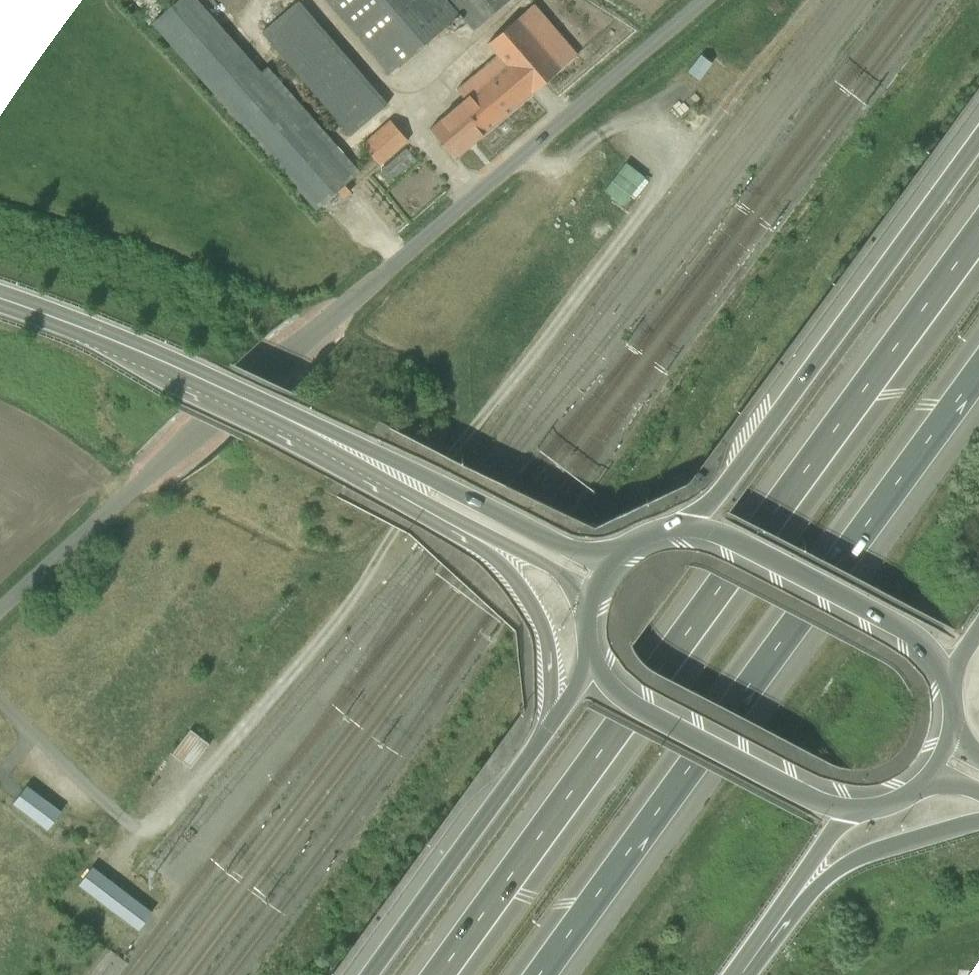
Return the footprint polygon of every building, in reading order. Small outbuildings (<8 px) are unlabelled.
[(276,3),(293,20),(310,3),(307,0),(279,0),(276,3)] [(509,0),(324,0),(391,77),(460,17),(472,31),(509,0)] [(529,92),(576,52),(531,0),(485,41),(529,92)] [(345,141),(384,108),(309,19),(270,52),(345,141)] [(727,54),(715,70),(722,75),(734,60),(727,54)] [(379,174),(410,146),(390,125),(360,153),(379,174)] [(645,160),(629,192),(651,202),(659,185),(668,189),(675,174),(645,160)] [(195,757),(216,766),(231,733),(210,724),(195,757)] [(27,784),(13,803),(48,829),(62,812),(27,784)] [(87,863),(73,880),(133,928),(147,911),(87,863)]
